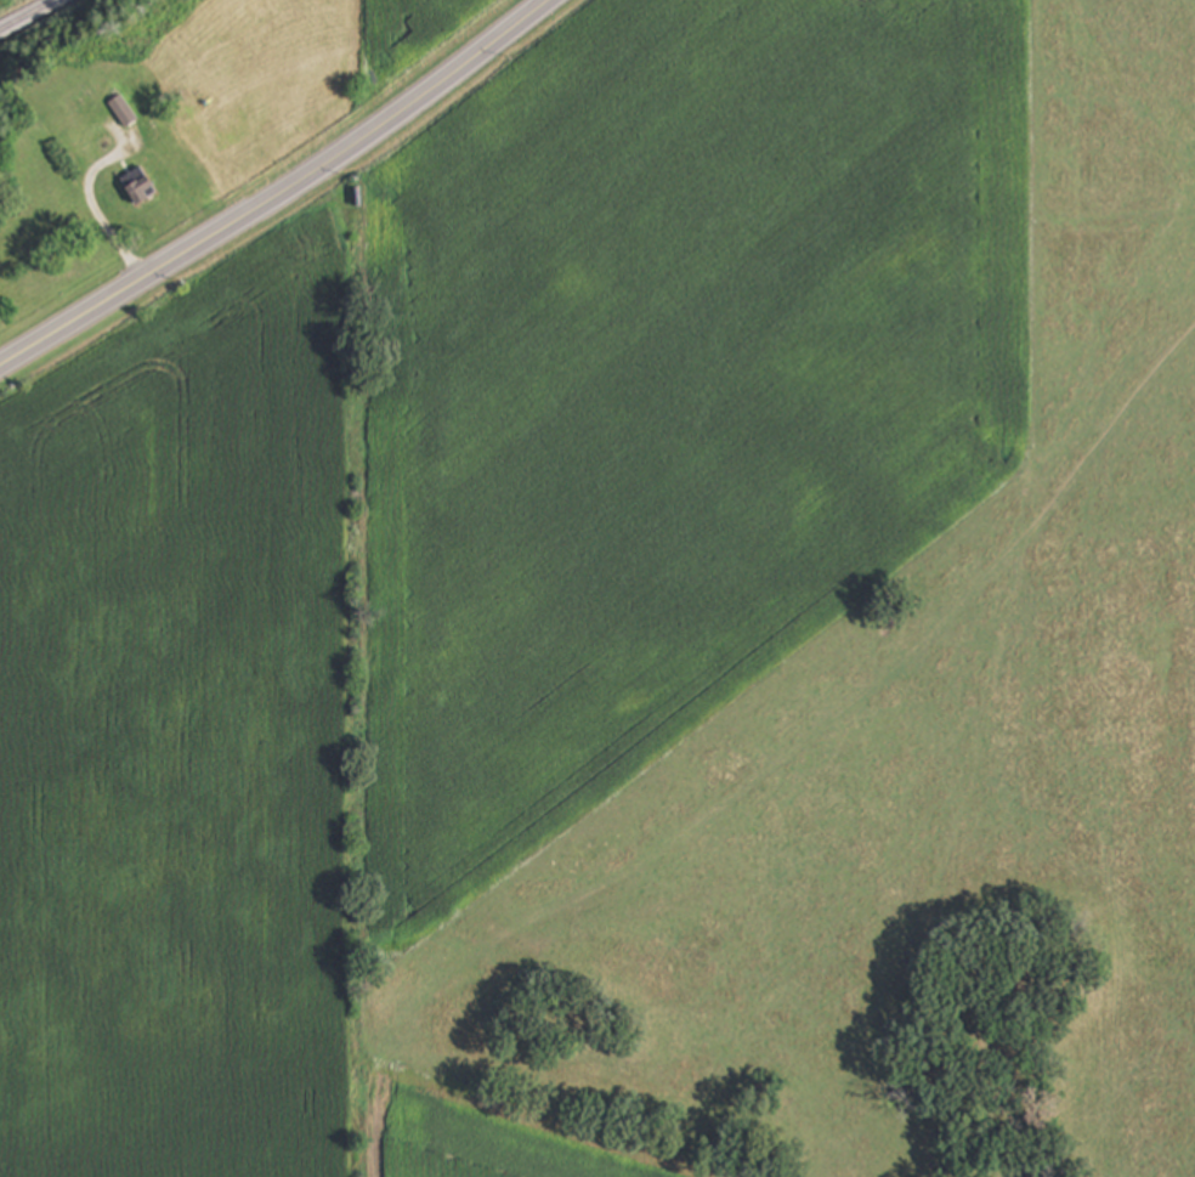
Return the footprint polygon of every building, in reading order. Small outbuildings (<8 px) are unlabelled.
[(127,130),(141,121),(123,95),(110,104),(127,130)] [(139,207),(160,195),(143,168),(123,181),(139,207)]
